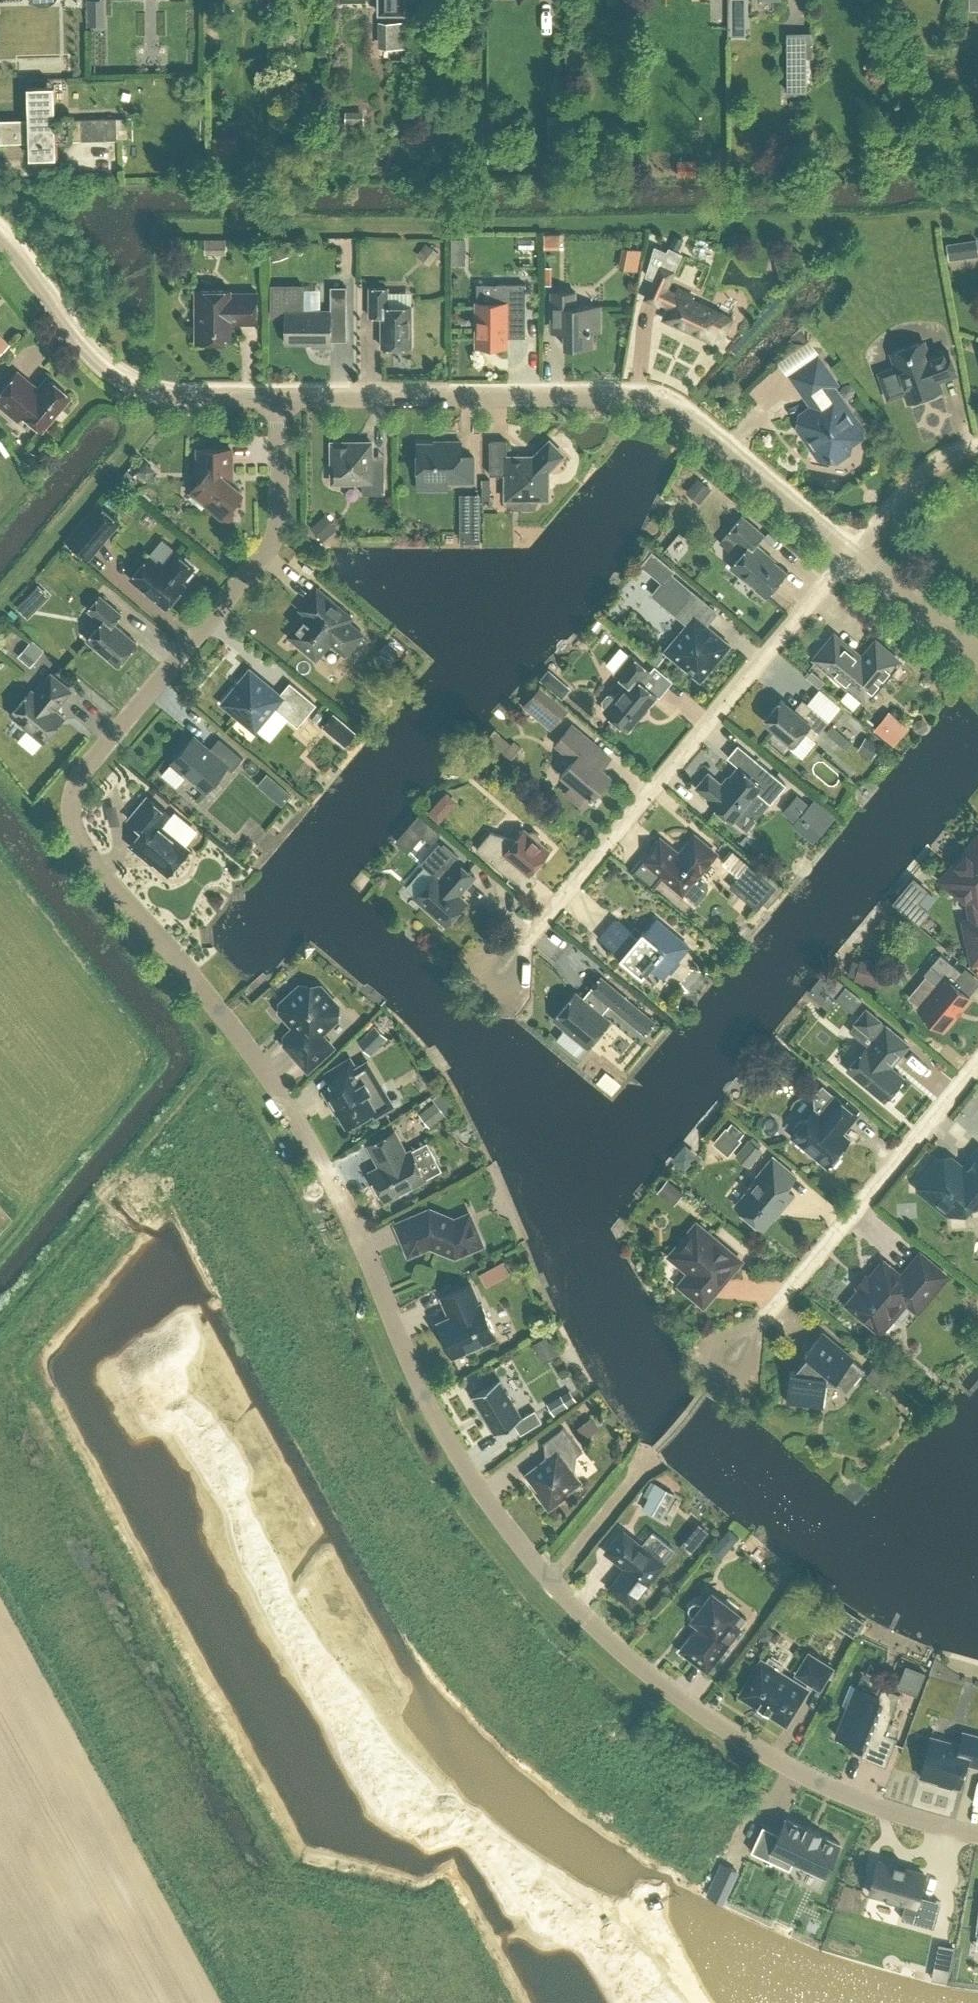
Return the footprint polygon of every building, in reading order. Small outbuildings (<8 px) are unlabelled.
[(93,22),(105,23),(105,0),(94,0),(93,22)] [(256,11),(269,11),(269,0),(256,0),(256,11)] [(378,13),(406,13),(406,0),(378,0),(378,13)] [(727,37),(745,37),(746,0),(727,0),(727,37)] [(968,8),(977,8),(977,0),(968,0),(968,8)] [(378,21),(378,47),(406,47),(406,20),(378,21)] [(787,33),(787,92),(806,92),(806,32),(787,33)] [(58,118),(57,87),(28,87),(29,118),(0,119),(0,142),(29,142),(30,156),(46,156),(60,155),(59,141),(70,141),(70,140),(118,139),(118,137),(126,136),(126,118),(69,119),(69,117),(58,118)] [(345,115),(344,131),(364,131),(364,116),(345,115)] [(212,137),(213,160),(237,159),(236,136),(212,137)] [(976,253),(974,238),(945,241),(947,257),(976,253)] [(284,242),(269,247),(273,260),(288,256),(284,242)] [(430,244),(421,257),(431,264),(440,252),(430,244)] [(635,269),(640,248),(626,245),(621,266),(635,269)] [(658,303),(673,270),(682,252),(668,246),(666,251),(654,245),(645,275),(654,279),(645,297),(658,303)] [(464,263),(464,251),(452,251),(452,263),(464,263)] [(271,316),(285,316),(285,342),(312,342),(312,345),(331,345),(331,322),(346,321),(347,286),(331,286),(330,310),(303,310),(303,283),(271,283),(271,316)] [(476,301),(476,345),(505,345),(506,318),(508,318),(508,315),(526,315),(526,283),(497,283),(497,301),(476,301)] [(411,345),(411,305),(388,305),(388,287),(369,287),(369,315),(381,315),(381,345),(411,345)] [(665,318),(710,339),(712,340),(713,338),(716,331),(723,334),(731,317),(724,314),(691,299),(693,295),(677,288),(665,316),(664,316),(663,318),(665,319),(665,318)] [(231,289),(195,289),(195,341),(223,341),(223,336),(231,336),(231,322),(257,322),(257,291),(231,291),(231,289)] [(565,320),(565,345),(593,345),(593,331),(601,331),(601,305),(575,305),(575,291),(551,291),(551,320),(565,320)] [(0,336),(0,352),(9,344),(1,335),(0,336)] [(923,341),(891,352),(896,366),(879,372),(888,397),(905,391),(908,400),(941,389),(937,380),(956,373),(947,348),(929,355),(923,341)] [(849,409),(832,386),(837,382),(818,355),(790,374),(812,406),(801,414),(799,427),(802,432),(804,431),(808,436),(811,436),(810,439),(821,440),(829,452),(828,457),(836,459),(847,451),(847,447),(845,445),(859,435),(861,428),(851,415),(848,414),(849,409)] [(0,389),(0,406),(12,417),(18,411),(41,430),(69,396),(45,376),(36,386),(16,370),(0,389)] [(490,474),(506,474),(506,498),(548,498),(548,469),(564,454),(550,439),(534,455),(507,455),(507,440),(490,440),(490,474)] [(332,441),(332,482),(362,481),(362,493),(384,493),(384,481),(372,481),(371,441),(332,441)] [(417,477),(460,477),(460,481),(474,481),(474,455),(461,455),(461,441),(444,441),(444,444),(417,444),(417,477)] [(198,474),(202,477),(191,490),(225,519),(229,518),(234,512),(233,508),(230,505),(242,491),(227,479),(231,473),(231,448),(198,448),(198,474)] [(688,490),(697,499),(709,488),(700,479),(688,490)] [(65,539),(89,559),(122,521),(98,500),(65,539)] [(460,503),(460,530),(481,529),(480,503),(460,503)] [(325,513),(310,526),(323,541),(337,528),(325,513)] [(730,566),(766,596),(786,571),(764,553),(765,551),(755,543),(763,533),(742,515),(727,532),(746,548),(730,566)] [(182,581),(194,567),(176,551),(163,566),(150,554),(130,577),(166,607),(185,584),(182,581)] [(675,572),(652,553),(641,566),(664,585),(675,572)] [(14,602),(24,615),(50,595),(40,582),(14,602)] [(301,607),(308,613),(290,635),(316,656),(330,639),(345,652),(361,633),(345,621),(349,616),(317,589),(301,607)] [(689,624),(667,649),(700,677),(727,644),(705,625),(717,611),(692,590),(674,612),(689,624)] [(102,620),(87,639),(117,664),(137,641),(113,622),(121,613),(100,595),(88,609),(102,620)] [(834,635),(816,658),(865,699),(898,660),(876,641),(862,658),(834,635)] [(29,638),(17,655),(30,664),(41,647),(29,638)] [(625,683),(602,710),(627,731),(657,694),(641,681),(649,671),(629,654),(614,673),(625,683)] [(250,668),(222,702),(255,730),(275,707),(298,726),(316,703),(290,681),(279,693),(250,668)] [(824,680),(812,670),(806,676),(819,687),(824,680)] [(64,716),(55,709),(72,689),(51,672),(35,692),(31,689),(11,713),(16,717),(16,721),(22,726),(26,726),(43,741),(64,716)] [(522,705),(551,730),(569,709),(540,684),(522,705)] [(781,699),(764,719),(793,743),(804,730),(814,738),(829,720),(808,703),(799,714),(781,699)] [(908,729),(889,714),(875,731),(893,747),(908,729)] [(816,739),(832,755),(848,739),(832,723),(816,739)] [(573,782),(566,790),(585,806),(610,775),(584,754),(593,743),(571,724),(556,742),(574,757),(562,773),(573,782)] [(193,736),(172,760),(206,789),(227,765),(232,770),(243,757),(219,737),(209,749),(193,736)] [(722,784),(708,771),(695,786),(709,798),(707,799),(733,821),(757,792),(770,802),(786,783),(754,757),(744,770),(738,765),(722,784)] [(190,847),(162,824),(170,814),(147,795),(128,818),(129,818),(131,816),(144,827),(129,844),(145,857),(146,856),(167,874),(190,847)] [(814,797),(792,824),(814,842),(836,815),(814,797)] [(540,842),(541,838),(539,834),(536,831),(532,830),(528,831),(521,840),(491,831),(476,848),(511,877),(520,866),(527,866),(532,870),(549,849),(540,842)] [(660,838),(642,859),(682,892),(684,890),(696,901),(705,890),(706,886),(706,882),(704,879),(698,874),(716,852),(694,835),(679,853),(660,838)] [(973,919),(965,920),(974,959),(977,958),(977,839),(975,840),(945,875),(945,881),(969,901),(973,919)] [(475,875),(456,858),(438,842),(421,861),(436,874),(415,896),(446,924),(466,901),(458,894),(475,875)] [(776,886),(748,863),(729,886),(757,909),(776,886)] [(892,902),(919,924),(930,911),(918,901),(929,889),(913,876),(892,902)] [(637,935),(618,919),(601,939),(642,974),(654,960),(667,971),(689,945),(656,917),(645,931),(643,929),(637,935)] [(938,985),(918,1009),(943,1029),(970,997),(953,982),(962,971),(940,953),(924,973),(938,985)] [(852,977),(875,986),(882,968),(860,959),(852,977)] [(826,969),(808,992),(828,1009),(836,998),(852,1010),(862,998),(826,969)] [(590,987),(599,994),(591,1004),(575,991),(554,1018),(588,1046),(609,1019),(602,1013),(610,1003),(614,1007),(624,995),(600,975),(590,987)] [(285,1043),(308,1068),(332,1046),(320,1033),(337,1017),(338,1005),(323,989),(318,989),(314,992),(307,985),(301,985),(280,1003),(280,1010),(291,1022),(292,1021),(292,1026),(294,1028),(285,1036),(285,1043)] [(865,1045),(847,1068),(885,1099),(903,1077),(890,1066),(908,1044),(886,1025),(867,1047),(865,1045)] [(367,1059),(356,1066),(350,1056),(328,1070),(335,1082),(323,1089),(331,1104),(335,1102),(348,1125),(375,1109),(378,1113),(394,1104),(393,1103),(390,1105),(378,1086),(382,1084),(367,1059)] [(834,1095),(822,1084),(813,1095),(814,1108),(791,1135),(826,1165),(844,1144),(837,1138),(858,1113),(835,1094),(834,1095)] [(433,1102),(419,1114),(429,1127),(444,1115),(446,1118),(457,1109),(442,1090),(431,1099),(433,1102)] [(726,1152),(743,1131),(729,1120),(712,1141),(726,1152)] [(394,1130),(369,1143),(376,1157),(377,1157),(381,1165),(369,1171),(384,1199),(426,1177),(411,1149),(406,1152),(394,1130)] [(759,1178),(737,1205),(761,1226),(774,1211),(777,1214),(795,1193),(786,1186),(796,1175),(773,1156),(756,1176),(759,1178)] [(918,1182),(919,1187),(947,1211),(956,1210),(969,1195),(972,1198),(977,1197),(977,1160),(968,1172),(950,1157),(938,1158),(918,1182)] [(403,1237),(401,1237),(408,1253),(433,1242),(442,1246),(444,1251),(450,1253),(458,1250),(459,1252),(481,1243),(471,1218),(457,1224),(455,1219),(449,1217),(444,1219),(441,1214),(430,1209),(397,1223),(403,1237)] [(677,1260),(691,1271),(680,1283),(701,1300),(706,1300),(737,1262),(737,1257),(699,1226),(694,1226),(685,1237),(681,1237),(681,1241),(676,1248),(677,1260)] [(921,1302),(944,1274),(921,1254),(902,1277),(884,1262),(851,1301),(852,1306),(879,1329),(910,1292),(921,1302)] [(502,1259),(478,1270),(483,1282),(507,1272),(502,1259)] [(438,1321),(452,1355),(496,1335),(482,1302),(480,1303),(471,1283),(441,1296),(450,1316),(438,1321)] [(822,1331),(805,1352),(809,1355),(800,1366),(799,1371),(790,1370),(786,1400),(823,1405),(826,1383),(839,1385),(842,1381),(850,1387),(865,1369),(853,1359),(854,1357),(822,1331)] [(500,1379),(500,1378),(472,1395),(473,1396),(473,1395),(495,1432),(494,1432),(495,1433),(514,1422),(520,1433),(542,1420),(535,1408),(522,1416),(500,1379)] [(543,1441),(551,1453),(525,1473),(538,1489),(536,1491),(549,1508),(566,1495),(564,1493),(581,1480),(574,1471),(577,1454),(582,1450),(563,1425),(543,1441)] [(657,1483),(642,1507),(661,1518),(676,1494),(657,1483)] [(610,1587),(630,1603),(663,1562),(622,1530),(606,1550),(626,1566),(610,1587)] [(701,1623),(681,1649),(707,1668),(740,1626),(731,1619),(738,1610),(712,1591),(702,1604),(699,1602),(696,1601),(693,1601),(691,1603),(689,1606),(690,1609),(692,1612),(694,1614),(693,1616),(701,1623)] [(834,1666),(808,1650),(794,1672),(819,1689),(834,1666)] [(779,1672),(784,1664),(769,1655),(764,1663),(761,1661),(742,1692),(786,1720),(805,1689),(779,1672)] [(917,1697),(925,1675),(907,1668),(898,1689),(917,1697)] [(865,1745),(861,1754),(886,1764),(897,1736),(884,1731),(900,1692),(882,1685),(879,1694),(851,1683),(843,1703),(847,1704),(835,1734),(865,1745)] [(938,1782),(952,1786),(952,1784),(960,1786),(967,1762),(977,1765),(977,1734),(963,1730),(959,1743),(931,1735),(920,1775),(939,1780),(938,1782)] [(763,1824),(751,1850),(790,1868),(793,1860),(825,1875),(840,1842),(820,1833),(821,1831),(807,1824),(806,1826),(786,1816),(779,1832),(763,1824)] [(878,1860),(870,1891),(906,1901),(901,1917),(934,1926),(941,1901),(919,1894),(925,1873),(878,1860)] [(939,1943),(933,1977),(947,1980),(954,1946),(939,1943)]
